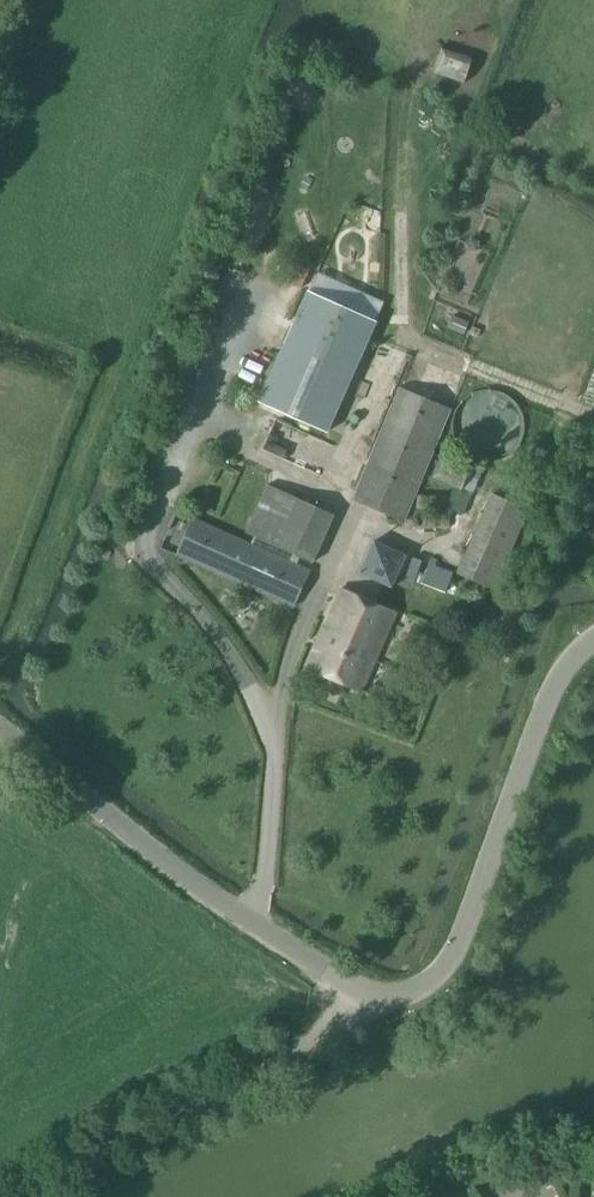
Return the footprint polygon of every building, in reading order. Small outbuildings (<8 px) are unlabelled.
[(444,52),(434,83),(469,93),(478,63),(444,52)] [(328,434),(378,322),(308,291),(259,402),(328,434)] [(399,387),(352,500),(405,522),(452,409),(399,387)] [(442,454),(432,478),(461,491),(472,466),(442,454)] [(313,563),(335,515),(267,484),(246,533),(313,563)] [(527,510),(493,494),(458,573),(493,589),(527,510)] [(419,530),(451,528),(450,496),(418,496),(419,530)] [(195,518),(178,556),(293,607),(310,569),(195,518)] [(382,541),(364,556),(366,577),(386,586),(404,573),(401,550),(382,541)] [(453,572),(429,564),(421,584),(446,593),(453,572)] [(395,612),(342,589),(307,668),(361,691),(395,612)]
